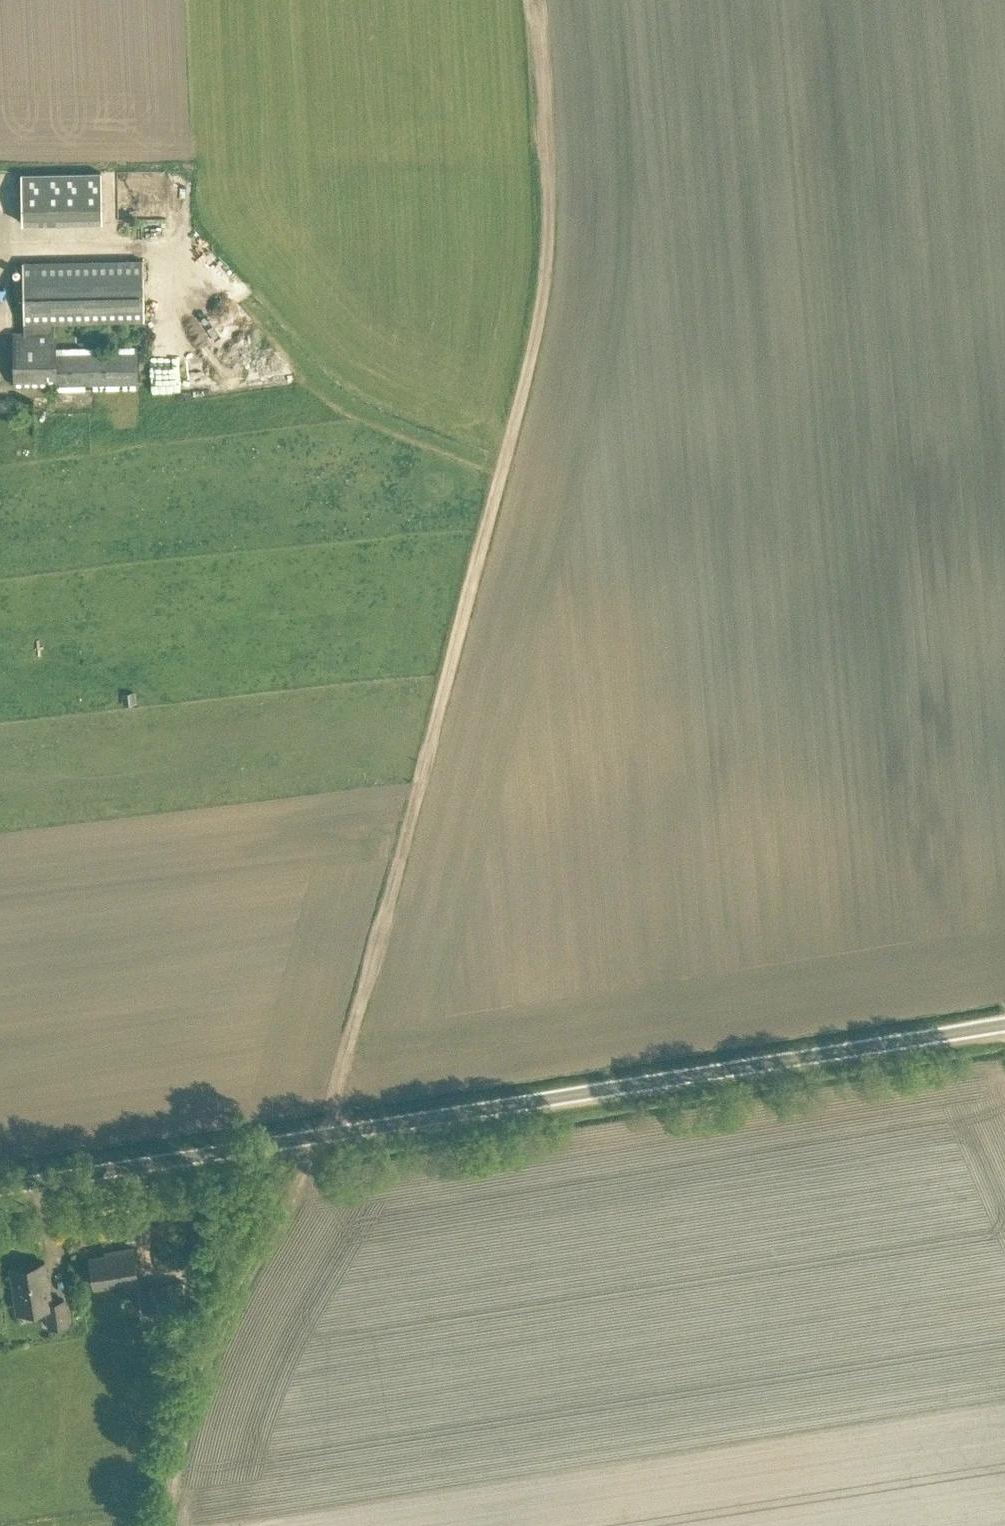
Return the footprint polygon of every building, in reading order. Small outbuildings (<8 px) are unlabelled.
[(20,222),(100,221),(99,172),(19,173),(20,222)] [(55,383),(55,347),(54,322),(144,320),(143,259),(23,262),(24,331),(13,331),(14,384),(55,383)] [(55,347),(55,383),(55,388),(137,387),(136,345),(55,347)] [(94,1285),(136,1279),(131,1248),(104,1253),(104,1255),(89,1257),(94,1285)] [(48,1326),(69,1322),(66,1297),(52,1299),(50,1285),(52,1285),(51,1276),(48,1277),(45,1260),(9,1265),(16,1312),(45,1308),(48,1326)] [(156,1283),(138,1286),(142,1310),(160,1307),(156,1283)]
